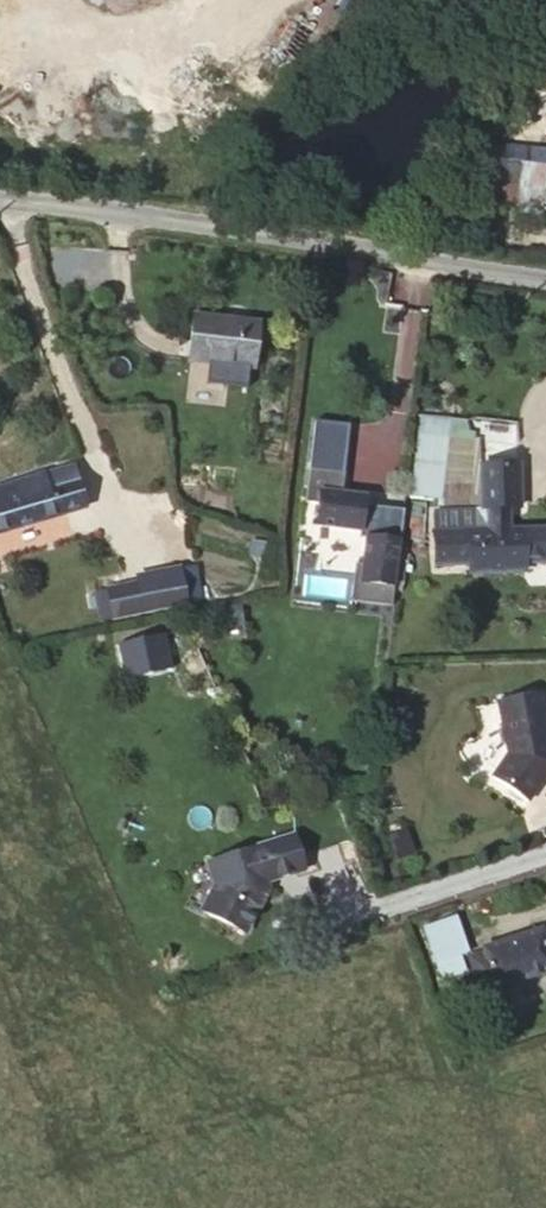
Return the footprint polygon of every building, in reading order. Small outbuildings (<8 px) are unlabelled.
[(466,138),(465,172),(541,181),(545,181),(545,148),(466,138)] [(465,172),(464,202),(538,209),(541,181),(465,172)] [(541,181),(538,209),(538,216),(545,216),(545,181),(541,181)] [(259,374),(267,324),(200,314),(192,364),(259,374)] [(499,544),(519,542),(517,522),(527,521),(523,478),(484,479),(487,525),(498,524),(499,544)] [(69,484),(28,498),(31,510),(4,520),(15,550),(112,517),(106,497),(90,502),(86,490),(73,494),(69,484)] [(28,498),(0,508),(0,511),(4,520),(31,510),(28,498)] [(355,607),(388,613),(398,562),(380,558),(383,540),(362,537),(363,531),(365,522),(320,514),(314,547),(358,555),(356,562),(363,563),(355,607)] [(436,529),(437,549),(453,547),(479,545),(476,525),(436,529)] [(363,531),(362,537),(383,540),(380,558),(398,562),(402,538),(363,531)] [(519,569),(545,567),(545,540),(519,542),(499,544),(479,545),(453,547),(455,573),(461,573),(519,569)] [(439,575),(455,573),(453,547),(437,549),(439,575)] [(423,614),(431,576),(402,569),(394,608),(423,614)] [(520,584),(519,569),(461,573),(463,590),(520,584)] [(193,580),(175,583),(177,591),(182,617),(199,613),(193,580)] [(177,591),(175,583),(150,589),(152,596),(177,591)] [(177,591),(152,596),(160,622),(182,617),(177,591)] [(160,622),(152,596),(143,598),(149,625),(160,622)] [(149,625),(143,598),(94,608),(99,635),(149,625)] [(251,609),(221,617),(226,637),(256,628),(251,609)] [(522,716),(536,768),(521,792),(545,807),(545,710),(522,716)] [(274,930),(284,906),(322,891),(309,858),(225,891),(234,914),(224,940),(269,958),(279,933),(274,930)] [(480,954),(470,920),(443,928),(453,962),(480,954)] [(482,955),(495,996),(509,992),(514,1004),(545,994),(545,937),(482,955)]
